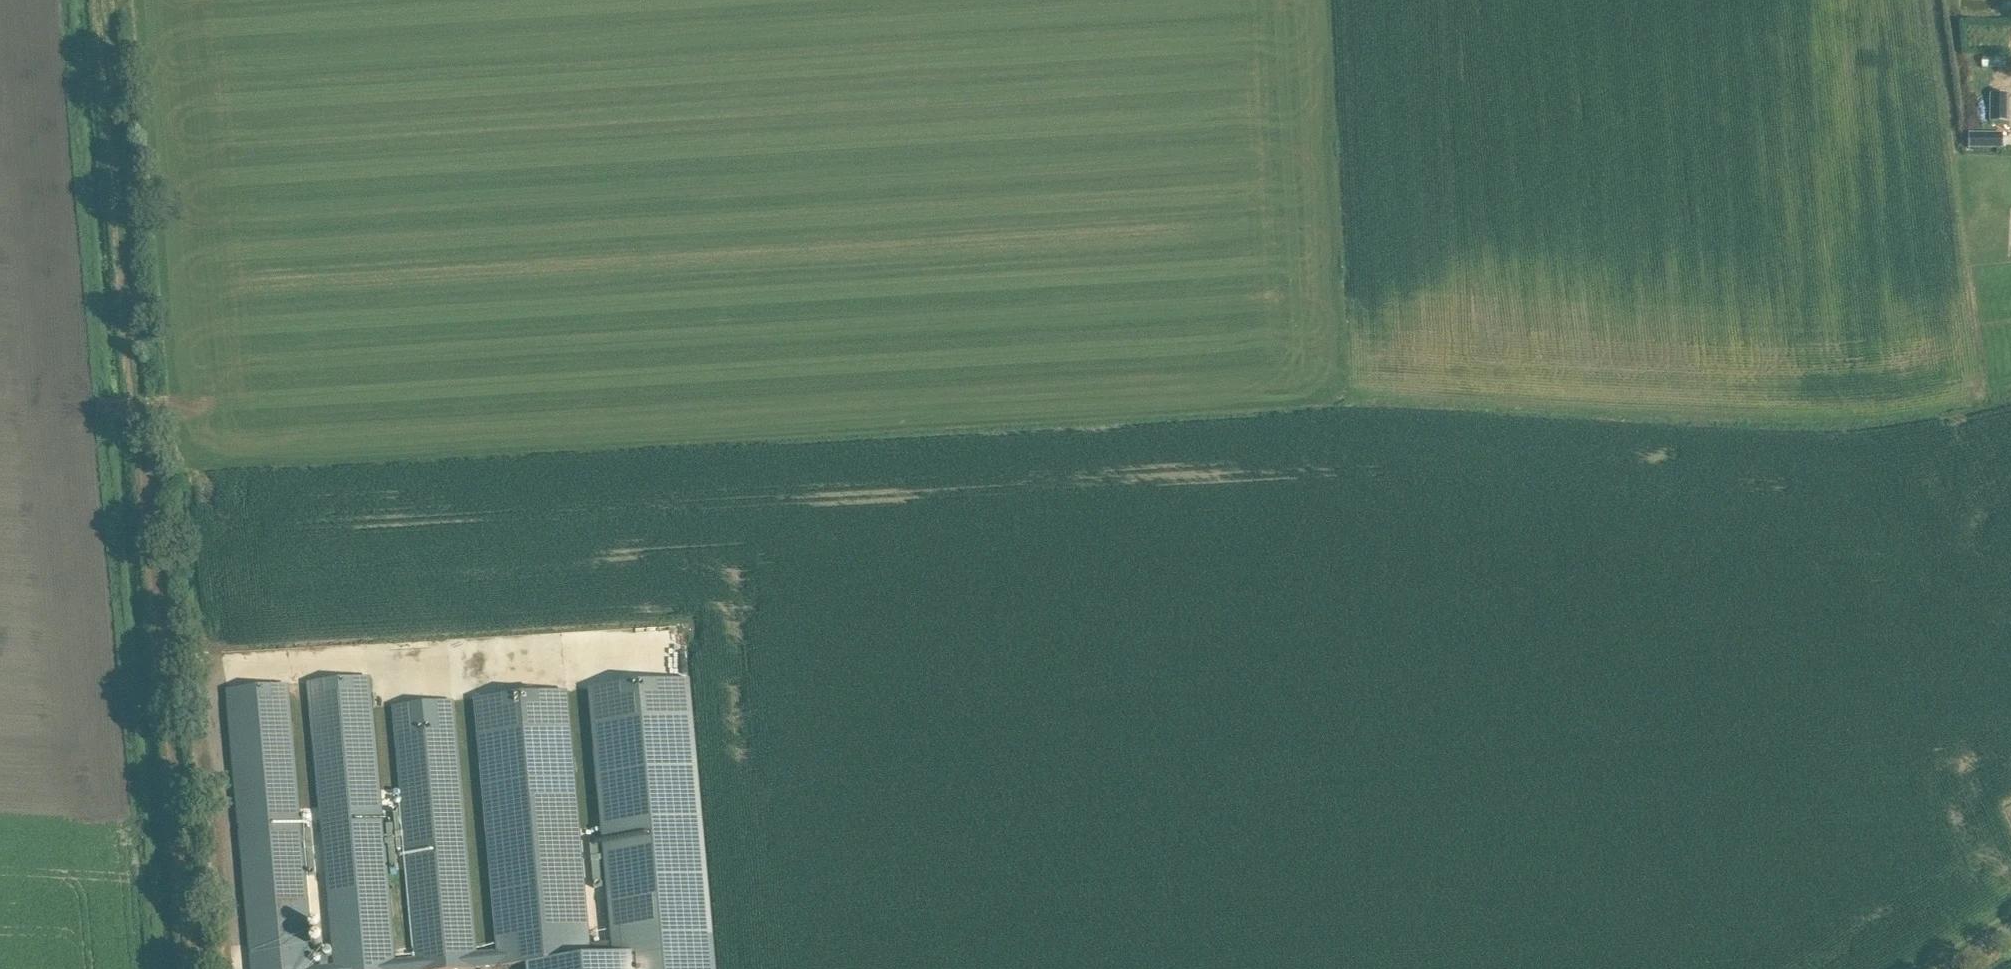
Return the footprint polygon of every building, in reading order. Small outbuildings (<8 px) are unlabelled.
[(1990,93),(1990,122),(2010,122),(2010,93),(1990,93)] [(1969,147),(2003,148),(2003,133),(1969,132),(1969,147)] [(527,963),(592,958),(591,944),(568,691),(475,700),(498,950),(475,952),(452,702),(395,707),(418,958),(394,960),(369,678),(311,683),(337,967),(313,968),(287,686),(229,692),(254,968),(467,968),(527,963)] [(591,944),(592,958),(527,963),(528,968),(717,968),(690,680),(589,689),(613,942),(591,944)]
